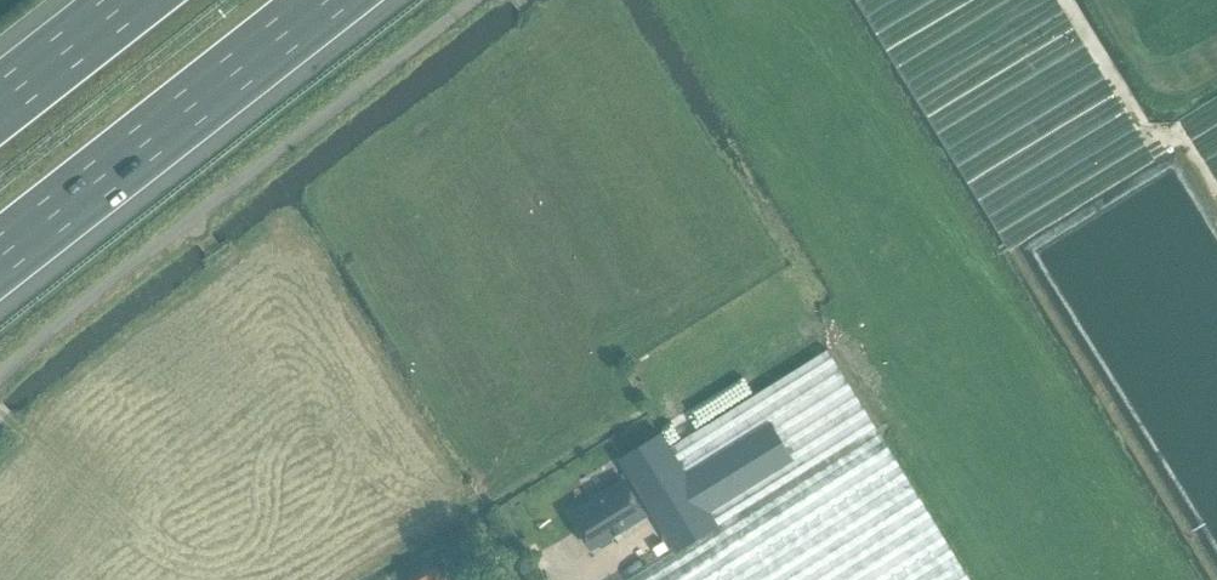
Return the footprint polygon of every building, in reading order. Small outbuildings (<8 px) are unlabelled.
[(717,524),(874,424),(828,349),(680,441),(668,447),(717,524)] [(874,424),(717,524),(677,549),(628,579),(970,579),(874,424)] [(717,524),(668,447),(660,434),(619,460),(677,549),(717,524)] [(612,538),(648,515),(624,477),(567,513),(590,551),(597,547),(601,549),(612,541),(612,538)] [(436,567),(415,579),(445,579),(436,567)]
